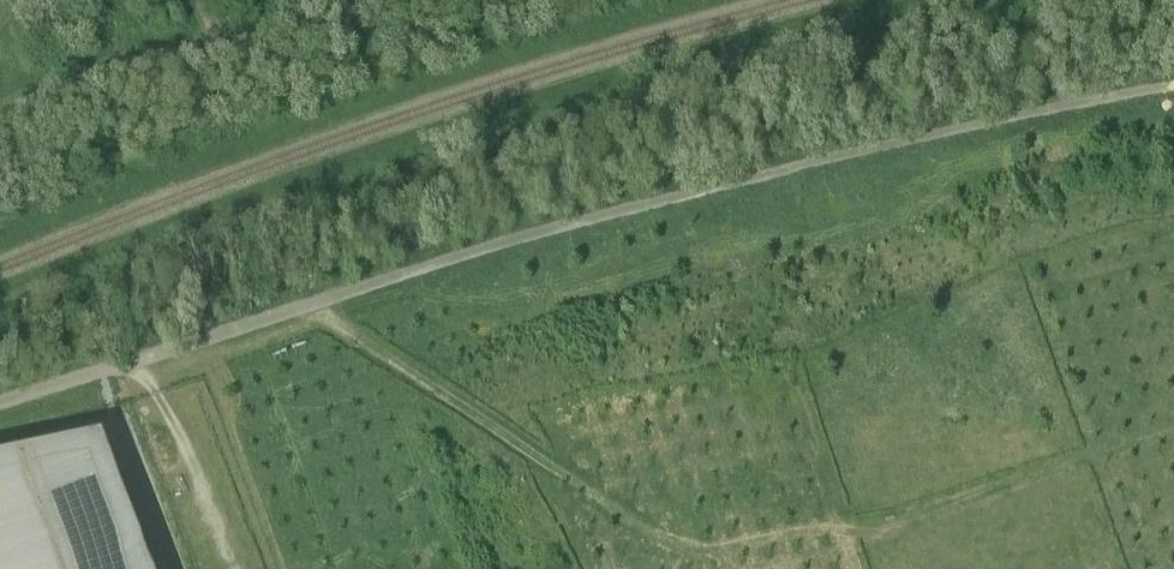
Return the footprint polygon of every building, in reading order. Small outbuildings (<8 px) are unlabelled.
[(83,419),(0,440),(0,568),(143,568),(83,419)]
